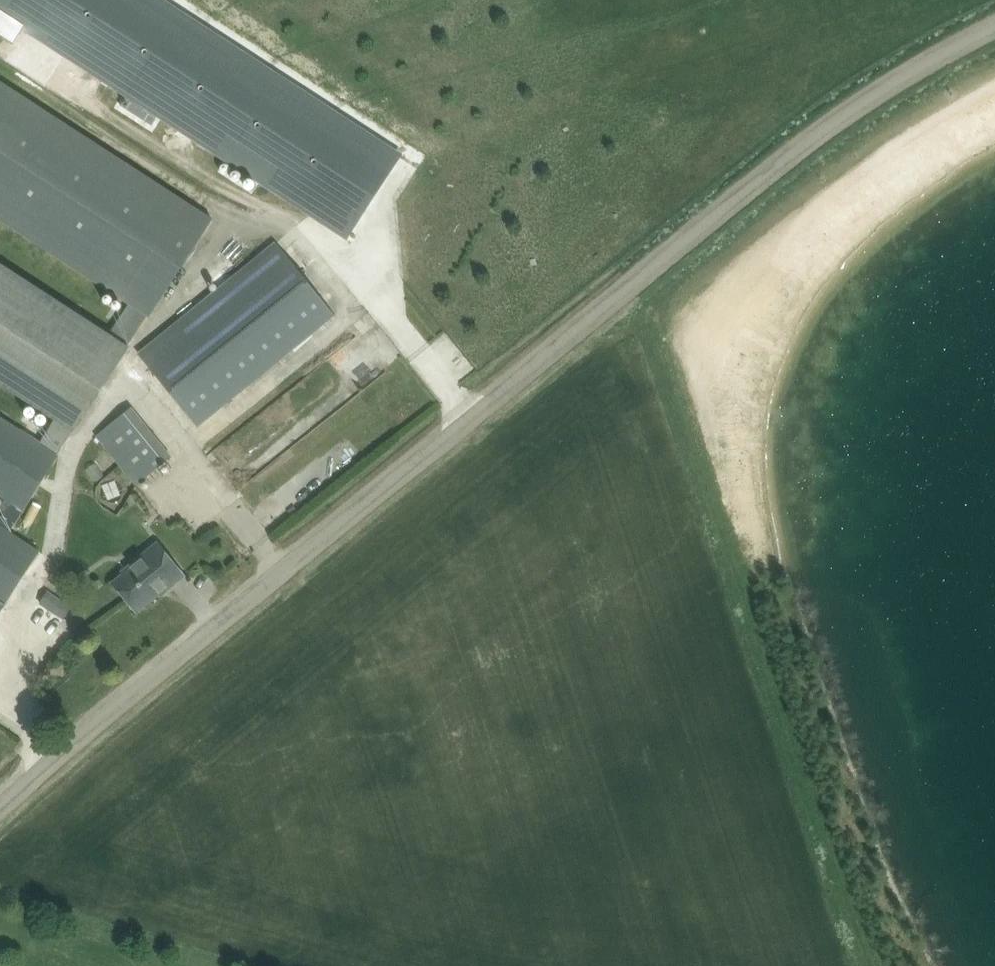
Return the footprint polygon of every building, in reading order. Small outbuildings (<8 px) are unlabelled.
[(337,228),(388,149),(161,0),(0,0),(0,9),(337,228)] [(150,312),(150,313),(212,219),(0,80),(0,215),(133,301),(111,335),(0,263),(0,384),(55,420),(39,444),(0,419),(0,493),(13,501),(0,522),(0,614),(6,604),(40,552),(10,532),(59,456),(57,456),(41,445),(43,443),(59,454),(122,356),(129,346),(128,346),(150,312)] [(198,426),(335,315),(276,243),(140,354),(198,426)] [(96,436),(134,487),(172,456),(133,406),(96,436)] [(161,598),(186,576),(156,542),(118,575),(120,577),(110,585),(137,616),(160,596),(161,598)] [(45,617),(59,626),(72,606),(49,590),(40,604),(49,610),(45,617)]
